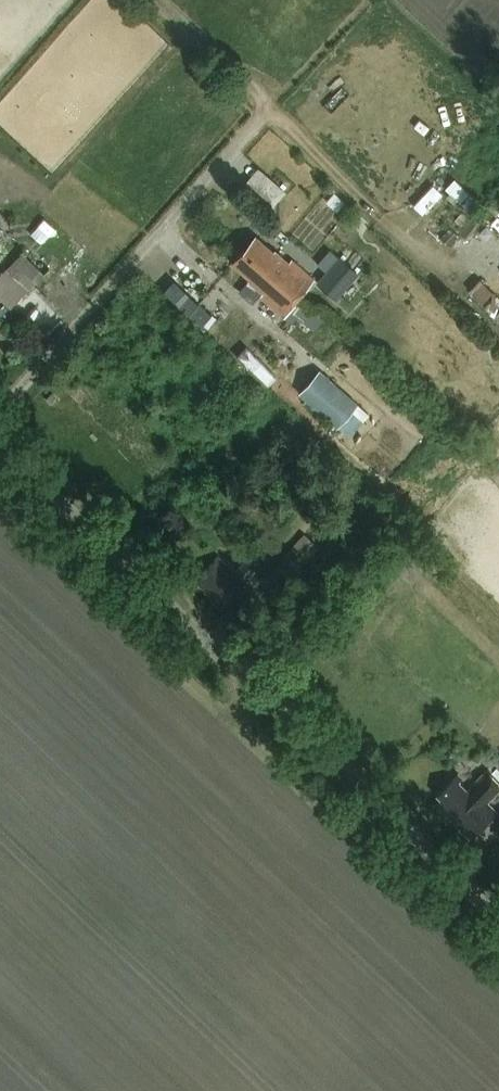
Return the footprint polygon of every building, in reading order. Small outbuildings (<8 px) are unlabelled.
[(259,164),(245,179),(275,206),(289,191),(259,164)] [(455,176),(445,186),(468,207),(478,197),(455,176)] [(427,183),(412,201),(441,226),(456,208),(427,183)] [(244,249),(297,297),(314,277),(292,257),(289,260),(274,247),(272,250),(256,236),(244,249)] [(0,275),(0,300),(9,309),(49,268),(27,247),(0,275)] [(282,314),(297,297),(244,249),(233,263),(248,276),(247,279),(262,292),(260,294),(282,314)] [(356,275),(339,261),(336,259),(313,286),(333,302),(356,275)] [(176,276),(164,288),(200,325),(212,314),(176,276)] [(469,288),(498,319),(498,293),(482,276),(469,288)] [(255,361),(248,370),(271,387),(277,378),(255,361)] [(358,405),(319,370),(298,395),(337,429),(358,405)] [(294,576),(320,549),(304,534),(278,561),(289,571),(294,576)] [(196,580),(208,592),(206,593),(223,610),(248,584),(245,582),(261,565),(252,556),(236,573),(218,557),(196,580)] [(271,589),(289,571),(278,561),(260,579),(271,589)] [(496,812),(487,803),(498,791),(498,782),(487,770),(470,787),(456,774),(436,795),(442,800),(436,805),(471,838),(496,812)]
